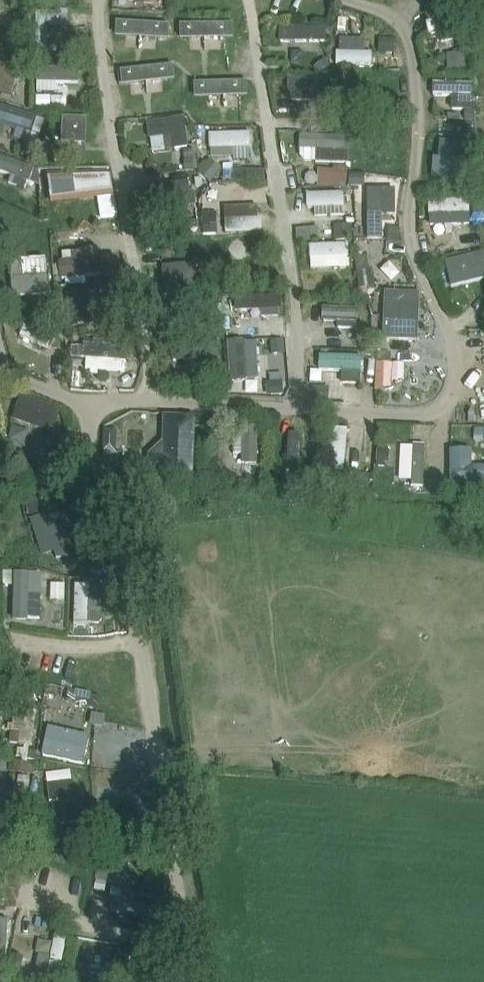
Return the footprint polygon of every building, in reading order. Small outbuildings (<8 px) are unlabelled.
[(117,23),(117,38),(139,39),(168,41),(168,26),(140,24),(117,23)] [(233,41),(233,25),(205,25),(180,25),(180,41),(205,41),(233,41)] [(175,81),(173,66),(145,69),(118,72),(120,87),(146,84),(175,81)] [(248,98),(247,82),(223,83),(194,84),(195,99),(224,99),(248,98)] [(328,82),(286,82),(286,97),(328,98),(328,82)] [(186,117),(147,122),(149,138),(164,136),(166,151),(190,148),(186,117)] [(86,145),(87,121),(63,120),(62,144),(86,145)] [(191,194),(190,183),(152,188),(154,203),(164,202),(165,212),(198,207),(196,194),(191,194)] [(257,207),(225,208),(227,233),(263,231),(262,219),(258,219),(257,207)] [(117,257),(61,264),(63,280),(119,274),(117,257)] [(325,308),(325,322),(340,323),(340,329),(357,329),(357,323),(360,323),(360,309),(325,308)] [(218,340),(171,345),(173,362),(202,359),(204,374),(221,372),(218,340)] [(381,353),(380,364),(390,365),(389,388),(401,389),(402,384),(414,384),(415,356),(402,356),(402,354),(381,353)] [(167,431),(166,455),(180,455),(179,477),(193,477),(195,419),(181,419),(181,431),(167,431)] [(258,464),(258,427),(243,427),(243,440),(234,440),(234,456),(243,456),(243,464),(258,464)] [(366,434),(332,431),(330,467),(342,467),(342,464),(352,464),(353,449),(365,449),(366,434)] [(56,651),(48,684),(101,698),(99,720),(145,729),(135,660),(56,651)] [(5,821),(5,808),(8,808),(8,799),(5,798),(5,780),(8,780),(8,763),(0,763),(0,821),(5,821)] [(73,783),(48,785),(49,802),(59,802),(61,825),(73,824),(73,822),(85,821),(81,789),(73,790),(73,783)] [(6,964),(9,921),(0,920),(0,964),(6,964)] [(33,981),(59,981),(68,939),(55,937),(51,955),(40,953),(33,981)]
